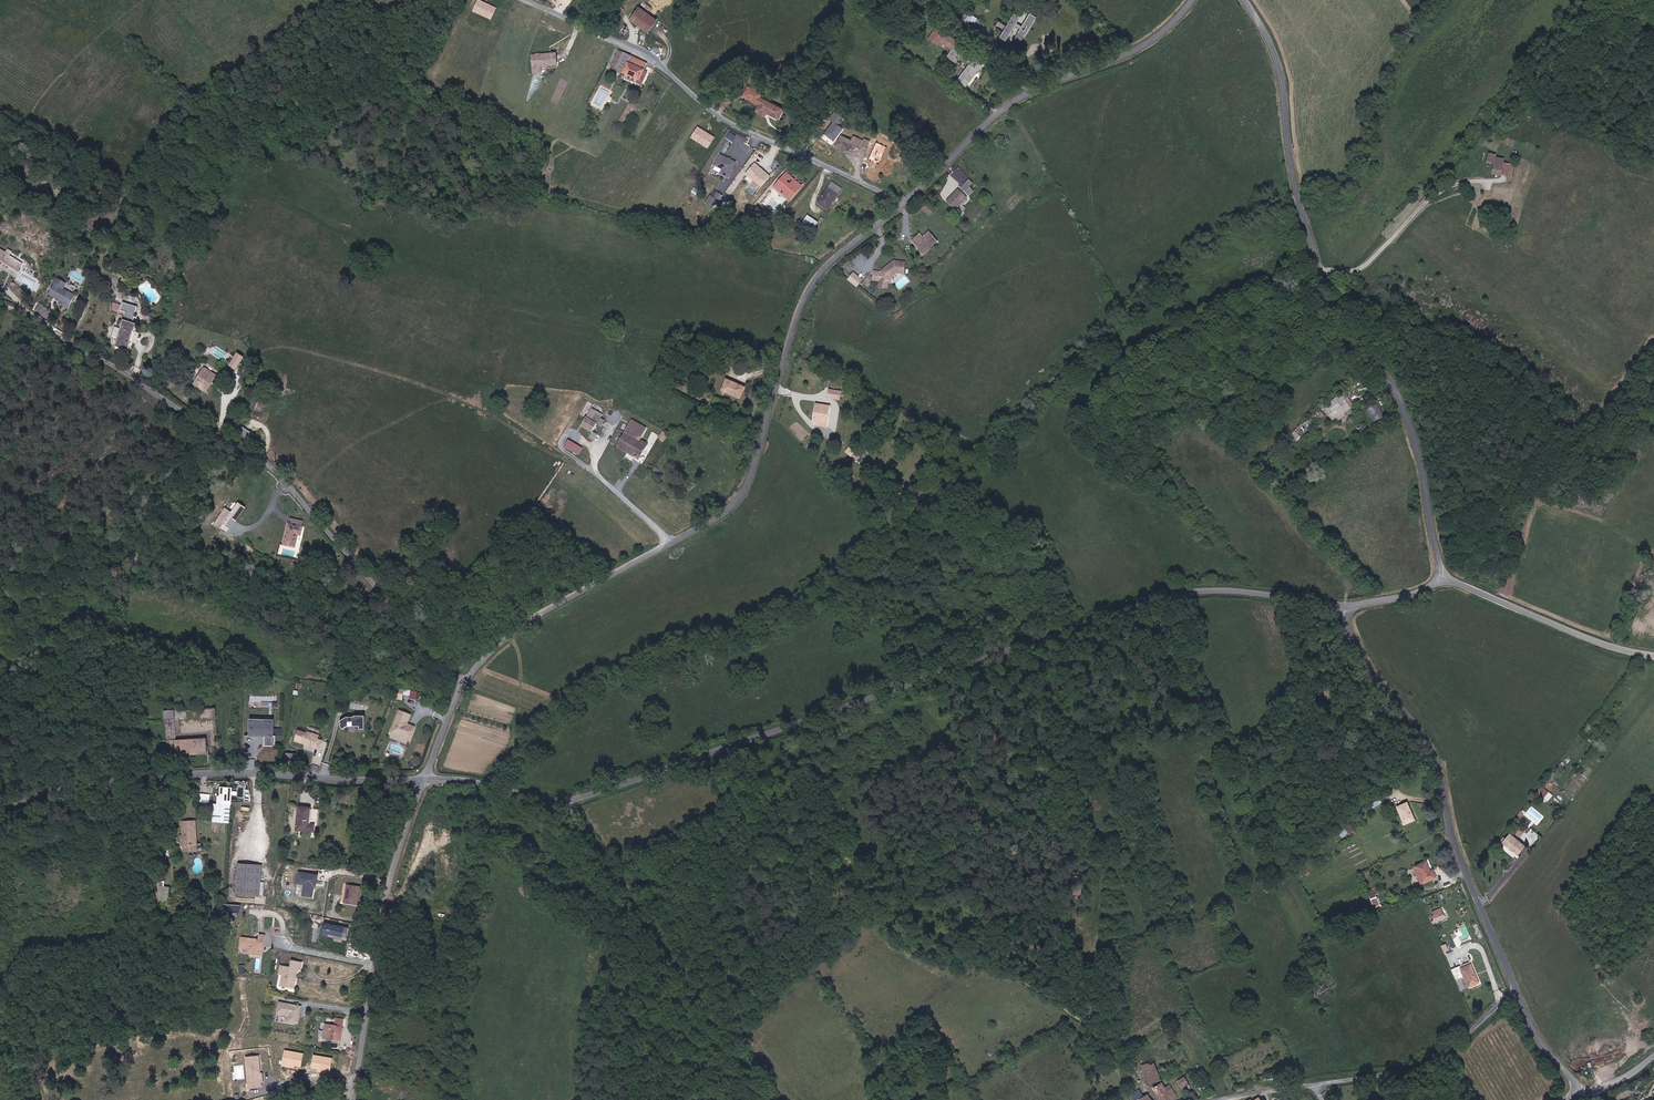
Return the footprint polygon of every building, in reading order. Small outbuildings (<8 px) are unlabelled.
[(491,20),(498,8),(482,0),(478,0),(472,11),(491,20)] [(962,21),(973,27),(978,17),(967,11),(962,21)] [(637,15),(630,27),(648,38),(655,26),(637,15)] [(999,20),(995,26),(1003,30),(1007,24),(999,20)] [(1012,39),(1024,46),(1033,30),(1021,23),(1012,39)] [(941,53),(945,48),(957,56),(961,49),(940,34),(932,46),(941,53)] [(541,74),(541,67),(559,65),(558,52),(531,54),(532,74),(541,74)] [(970,61),(968,64),(956,56),(952,63),(967,74),(974,64),(970,61)] [(611,77),(614,79),(640,90),(647,74),(617,61),(611,77)] [(952,63),(951,65),(966,76),(967,74),(952,63)] [(992,77),(981,68),(973,78),(976,81),(983,86),(984,87),(992,77)] [(652,76),(647,74),(640,90),(614,79),(612,83),(642,96),(652,76)] [(966,91),(973,97),(983,86),(976,81),(966,91)] [(872,86),(865,96),(882,106),(888,97),(872,86)] [(786,121),(791,111),(766,100),(768,96),(753,89),(747,100),(765,108),(762,116),(771,120),(773,116),(786,121)] [(833,125),(842,132),(849,122),(841,116),(833,125)] [(621,131),(627,121),(623,118),(617,129),(621,131)] [(708,149),(716,138),(699,125),(691,136),(708,149)] [(733,141),(737,136),(731,132),(727,137),(733,141)] [(861,157),(866,148),(870,150),(874,152),(878,146),(873,143),(871,145),(860,139),(858,142),(848,137),(841,151),(852,156),(854,153),(861,157)] [(861,157),(865,159),(870,150),(866,148),(861,157)] [(729,177),(737,161),(721,153),(713,169),(729,177)] [(1491,177),(1500,179),(1502,164),(1503,156),(1495,154),(1494,159),(1488,158),(1486,167),(1492,168),(1491,177)] [(745,175),(762,186),(771,173),(754,162),(745,175)] [(1507,180),(1510,165),(1502,164),(1500,179),(1507,180)] [(797,205),(810,190),(803,184),(799,188),(795,184),(799,180),(795,176),(781,191),(797,205)] [(806,181),(803,184),(810,190),(813,187),(806,181)] [(845,201),(847,197),(836,190),(833,194),(845,201)] [(717,191),(714,197),(710,194),(705,202),(714,208),(722,194),(717,191)] [(781,191),(778,194),(794,209),(797,205),(781,191)] [(971,193),(966,198),(972,205),(978,200),(971,193)] [(843,203),(832,196),(822,211),(834,218),(843,203)] [(950,211),(957,220),(971,208),(962,199),(950,211)] [(746,229),(752,220),(748,217),(742,226),(746,229)] [(757,224),(752,220),(746,229),(750,232),(757,224)] [(820,238),(824,231),(814,226),(810,233),(820,238)] [(925,244),(921,240),(920,241),(933,252),(939,247),(932,238),(925,244)] [(920,241),(913,246),(917,251),(918,250),(925,258),(933,252),(920,241)] [(925,258),(918,250),(917,251),(915,252),(922,261),(925,258)] [(0,266),(0,276),(3,272),(19,282),(22,277),(20,276),(24,269),(12,262),(13,258),(7,254),(5,257),(0,254),(0,266)] [(853,271),(847,280),(858,287),(864,278),(853,271)] [(908,286),(909,275),(897,274),(892,279),(891,281),(889,283),(887,283),(885,285),(885,286),(878,285),(878,294),(895,295),(895,291),(901,286),(908,286)] [(56,277),(48,294),(62,301),(60,305),(67,308),(74,293),(64,288),(67,282),(56,277)] [(55,322),(59,317),(38,304),(35,310),(55,322)] [(128,316),(118,350),(132,355),(134,347),(132,346),(136,335),(138,335),(140,328),(137,327),(141,312),(126,307),(123,315),(128,316)] [(229,366),(237,369),(243,355),(235,352),(229,366)] [(220,389),(225,382),(214,375),(202,391),(214,398),(217,394),(216,393),(219,389),(220,389)] [(728,381),(723,393),(741,402),(746,389),(728,381)] [(834,391),(833,398),(846,399),(846,392),(834,391)] [(1339,412),(1346,408),(1341,401),(1335,405),(1339,412)] [(1373,420),(1384,416),(1378,403),(1368,407),(1373,420)] [(820,406),(817,425),(834,428),(835,421),(831,420),(831,415),(836,415),(836,408),(820,406)] [(597,419),(589,414),(583,423),(575,418),(570,426),(586,435),(591,428),(595,431),(599,425),(594,422),(597,419)] [(1317,416),(1312,421),(1315,424),(1321,419),(1317,416)] [(1291,435),(1296,441),(1306,431),(1300,426),(1291,435)] [(625,428),(611,451),(632,463),(641,449),(633,444),(638,436),(625,428)] [(659,436),(663,441),(669,437),(664,431),(659,436)] [(579,454),(583,446),(568,439),(564,446),(579,454)] [(637,458),(643,463),(648,457),(644,454),(648,448),(646,446),(637,458)] [(851,447),(847,451),(857,460),(860,457),(851,447)] [(220,528),(228,516),(235,521),(245,507),(237,501),(231,510),(225,507),(214,524),(220,528)] [(215,508),(207,502),(195,518),(203,524),(215,508)] [(309,529),(293,526),(289,547),(301,550),(304,537),(307,538),(309,529)] [(414,725),(408,723),(411,713),(398,709),(390,733),(409,740),(414,725)] [(366,729),(366,716),(339,716),(339,726),(357,727),(357,729),(366,729)] [(271,735),(271,718),(248,718),(248,736),(264,736),(264,745),(276,745),(276,735),(271,735)] [(177,719),(165,721),(166,740),(178,739),(177,719)] [(318,737),(319,735),(298,727),(293,740),(318,749),(322,739),(318,737)] [(207,752),(206,738),(179,740),(180,755),(207,752)] [(236,789),(224,788),(222,807),(234,808),(236,789)] [(199,802),(210,803),(210,794),(200,793),(199,802)] [(1398,809),(1405,824),(1413,821),(1410,814),(1412,813),(1408,803),(1398,809)] [(215,825),(232,827),(234,808),(222,807),(217,807),(215,825)] [(312,823),(312,809),(300,809),(300,815),(299,832),(319,833),(319,823),(312,823)] [(198,849),(198,825),(184,825),(184,849),(198,849)] [(1517,825),(1512,831),(1518,837),(1523,831),(1517,825)] [(1344,829),(1339,834),(1343,837),(1348,833),(1344,829)] [(1516,857),(1525,846),(1510,834),(1501,844),(1516,857)] [(1426,862),(1415,867),(1423,884),(1432,880),(1436,878),(1434,872),(1433,870),(1430,871),(1426,862)] [(243,864),(240,894),(248,895),(251,865),(243,864)] [(251,865),(248,895),(258,896),(261,866),(251,865)] [(313,897),(317,874),(298,871),(296,883),(302,884),(301,896),(313,897)] [(162,881),(155,881),(155,900),(168,900),(169,886),(161,886),(162,881)] [(362,905),(362,887),(350,886),(349,904),(362,905)] [(1374,907),(1382,904),(1375,887),(1367,891),(1374,907)] [(159,910),(153,909),(151,920),(157,922),(159,910)] [(323,922),(320,933),(348,938),(350,927),(323,922)] [(258,937),(240,936),(239,948),(245,949),(244,953),(263,955),(265,934),(258,933),(258,937)] [(1444,953),(1449,951),(1446,943),(1441,945),(1444,953)] [(301,970),(302,962),(292,961),(291,968),(281,966),(280,974),(284,975),(282,986),(296,988),(298,969),(301,970)] [(1467,978),(1471,988),(1479,985),(1482,984),(1474,963),(1471,964),(1454,970),(1459,981),(1467,978)] [(287,1022),(299,1024),(302,1005),(278,1001),(277,1013),(288,1014),(287,1022)] [(345,1026),(332,1023),(329,1040),(341,1042),(345,1026)] [(259,1055),(244,1056),(247,1088),(263,1086),(262,1072),(261,1072),(259,1055)] [(1150,1084),(1152,1084),(1161,1081),(1154,1062),(1150,1063),(1150,1061),(1142,1064),(1145,1073),(1148,1077),(1150,1082),(1150,1084)] [(1180,1082),(1184,1090),(1191,1086),(1185,1075),(1176,1080),(1178,1083),(1180,1082)] [(1165,1085),(1163,1081),(1161,1082),(1153,1086),(1157,1093),(1161,1099),(1172,1099),(1173,1099),(1177,1097),(1172,1087),(1170,1083),(1165,1085)] [(1139,1099),(1154,1099),(1152,1096),(1148,1091),(1146,1093),(1142,1088),(1134,1093),(1139,1099)]
